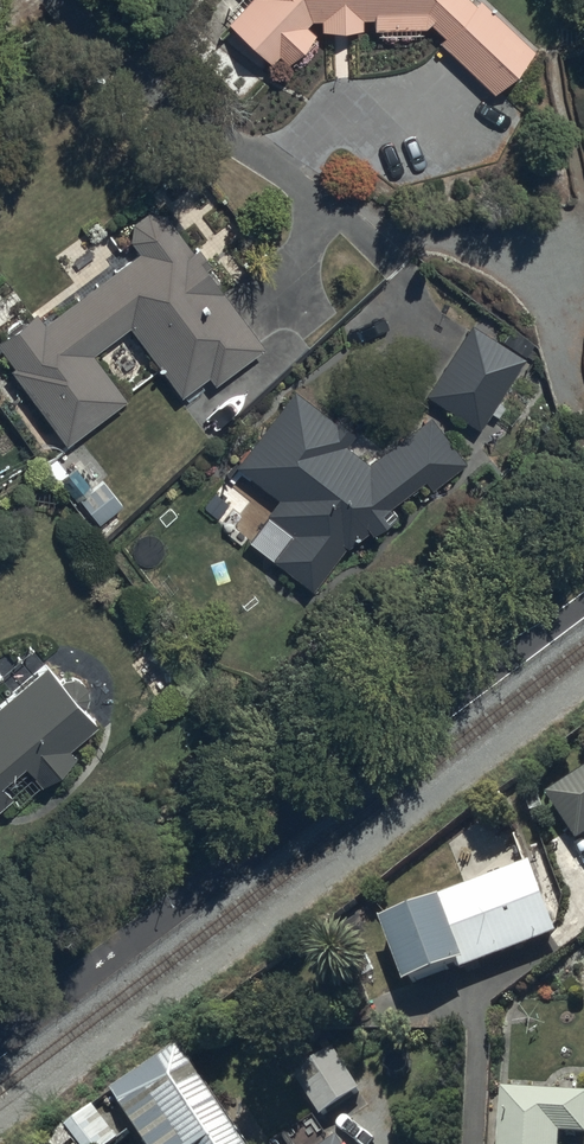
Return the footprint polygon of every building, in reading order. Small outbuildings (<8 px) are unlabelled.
[(256,0),(228,28),(269,68),(279,58),(287,67),(314,39),(305,30),(311,24),(322,24),(322,35),(362,34),(362,23),(373,23),(374,33),(424,32),(429,28),(443,41),(439,45),(496,97),(535,53),(481,3),(475,9),(465,0),(256,0)] [(43,328),(37,319),(0,345),(0,351),(14,371),(11,374),(64,448),(125,404),(92,359),(131,331),(180,400),(209,379),(214,385),(262,351),(206,273),(209,270),(197,254),(192,258),(164,218),(147,216),(131,226),(131,246),(139,258),(43,328)] [(498,404),(524,363),(470,328),(425,398),(480,433),(491,416),(497,419),(505,408),(498,404)] [(295,394),(236,470),(279,504),(268,518),(294,539),(273,564),(312,596),(346,549),(348,551),(367,535),(372,541),(395,522),(388,514),(424,485),(432,494),(466,466),(428,419),(368,468),(345,450),(354,439),(336,425),(336,426),(295,394)] [(77,473),(60,486),(75,506),(79,503),(98,528),(125,508),(105,481),(91,492),(77,473)] [(9,802),(0,791),(23,771),(40,791),(74,762),(68,755),(97,730),(83,714),(84,713),(85,712),(86,711),(86,709),(87,708),(88,707),(88,705),(88,704),(88,702),(88,701),(88,700),(88,698),(88,697),(87,695),(87,694),(86,693),(85,691),(84,690),(83,689),(82,688),(81,687),(80,686),(78,686),(77,685),(76,685),(74,684),(73,684),(71,684),(70,684),(69,684),(67,684),(66,684),(64,685),(63,685),(62,686),(48,670),(0,711),(0,810),(9,802)] [(549,800),(579,847),(583,844),(583,778),(549,800)] [(410,998),(558,942),(530,869),(420,912),(423,919),(386,934),(410,998)] [(179,1049),(112,1094),(144,1143),(241,1143),(179,1049)] [(361,1096),(334,1055),(300,1078),(327,1118),(361,1096)] [(505,1097),(502,1143),(562,1143),(562,1142),(583,1143),(583,1102),(505,1097)] [(94,1113),(68,1133),(76,1143),(118,1143),(94,1113)]
